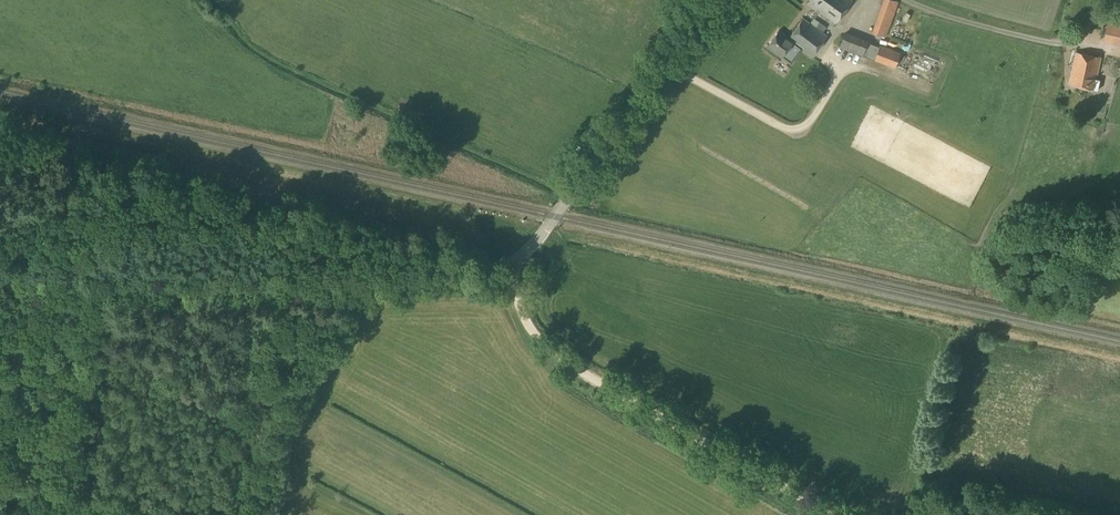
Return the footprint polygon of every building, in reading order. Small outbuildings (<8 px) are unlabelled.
[(851,1),(850,0),(809,0),(806,3),(815,10),(816,9),(835,23),(851,1)] [(898,2),(893,0),(883,0),(871,32),(886,37),(898,2)] [(811,57),(827,35),(802,18),(788,38),(778,31),(767,46),(781,57),(792,43),(811,57)] [(1116,23),(1112,43),(1119,44),(1119,24),(1116,23)] [(868,41),(860,38),(854,53),(862,56),(862,55),(867,42),(868,41)] [(879,45),(879,47),(874,59),(874,60),(894,68),(900,53),(879,45)] [(1098,90),(1100,80),(1096,79),(1101,57),(1076,52),(1069,83),(1098,90)] [(827,83),(833,79),(828,72),(822,76),(827,83)]
